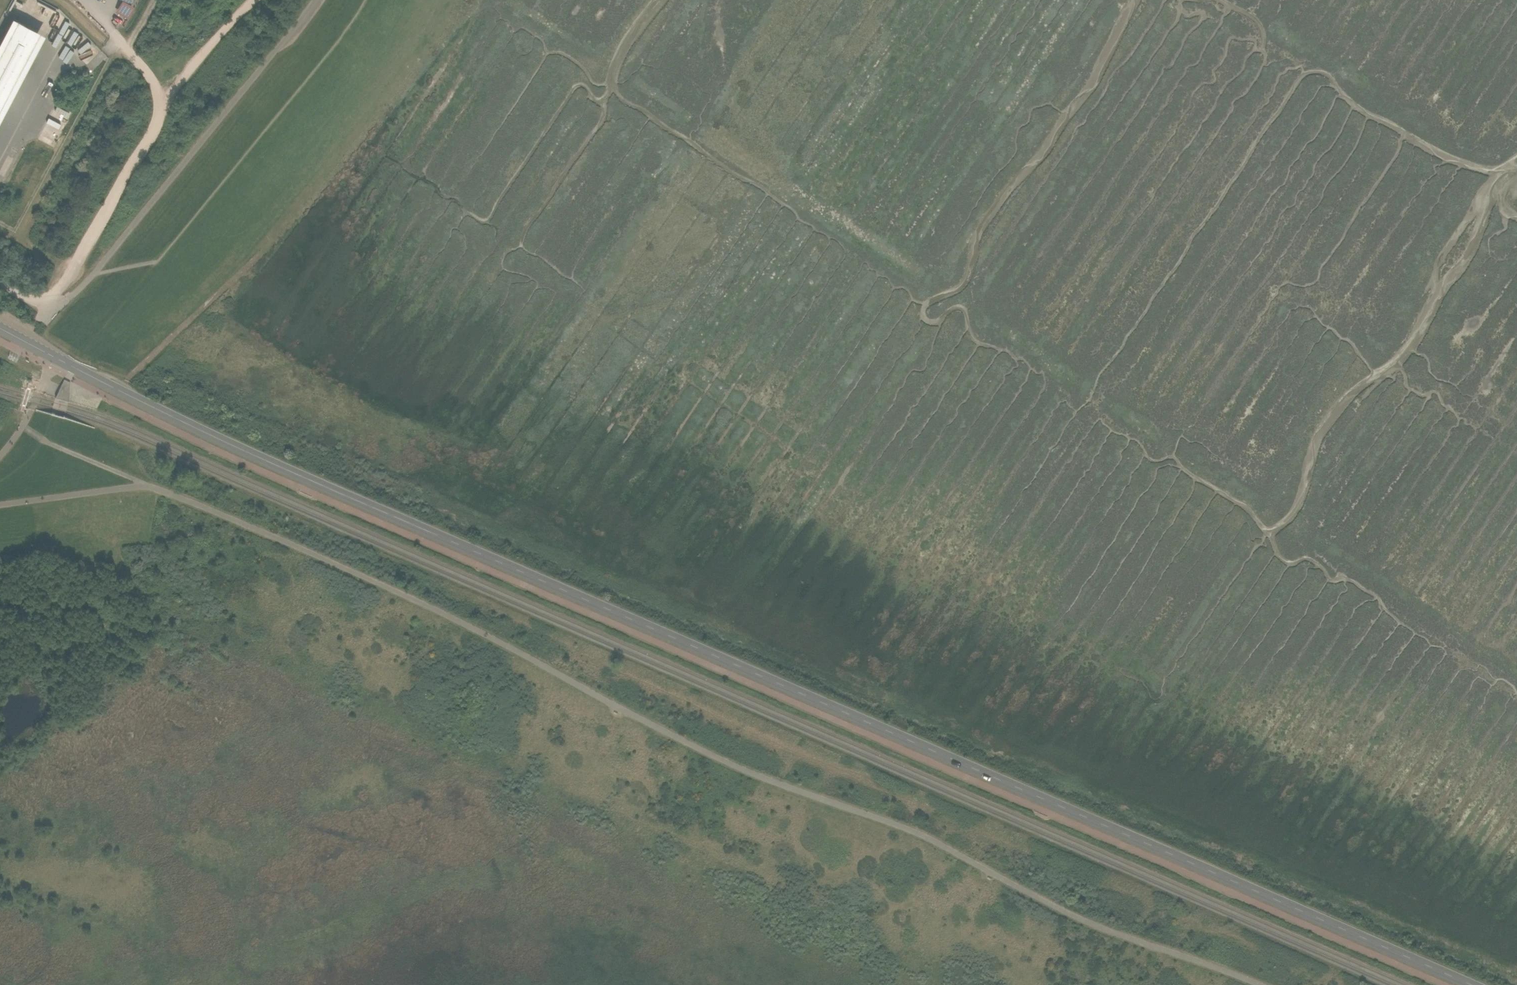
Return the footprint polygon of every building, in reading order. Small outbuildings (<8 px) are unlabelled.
[(17,21),(0,54),(0,130),(48,37),(17,21)] [(63,36),(90,63),(101,52),(74,25),(63,36)] [(38,138),(50,145),(53,140),(40,133),(38,138)] [(55,399),(71,402),(71,385),(63,381),(55,399)]
